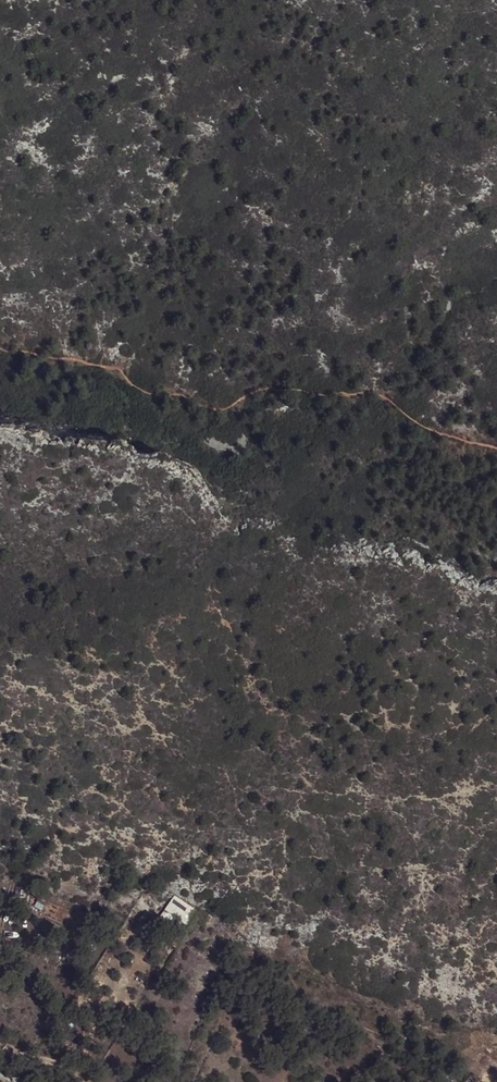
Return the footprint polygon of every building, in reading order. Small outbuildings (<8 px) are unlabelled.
[(158,921),(181,939),(189,927),(166,910),(158,921)] [(264,976),(251,970),(248,976),(261,982),(264,976)]
